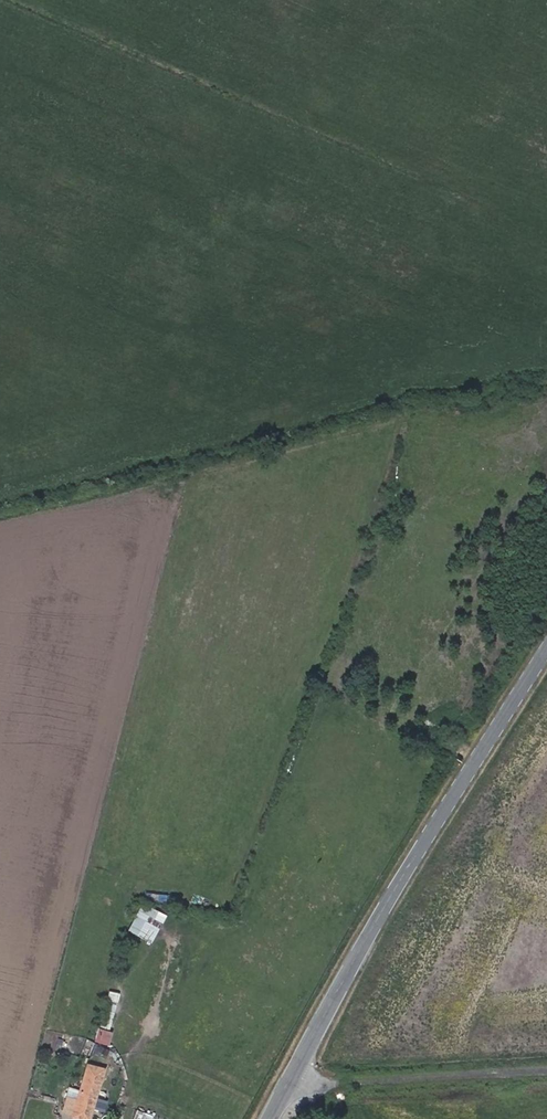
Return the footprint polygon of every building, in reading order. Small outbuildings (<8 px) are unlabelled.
[(153,919),(156,910),(137,903),(126,932),(151,942),(159,921),(153,919)] [(87,1065),(71,1116),(80,1118),(90,1118),(105,1070),(87,1065)]
